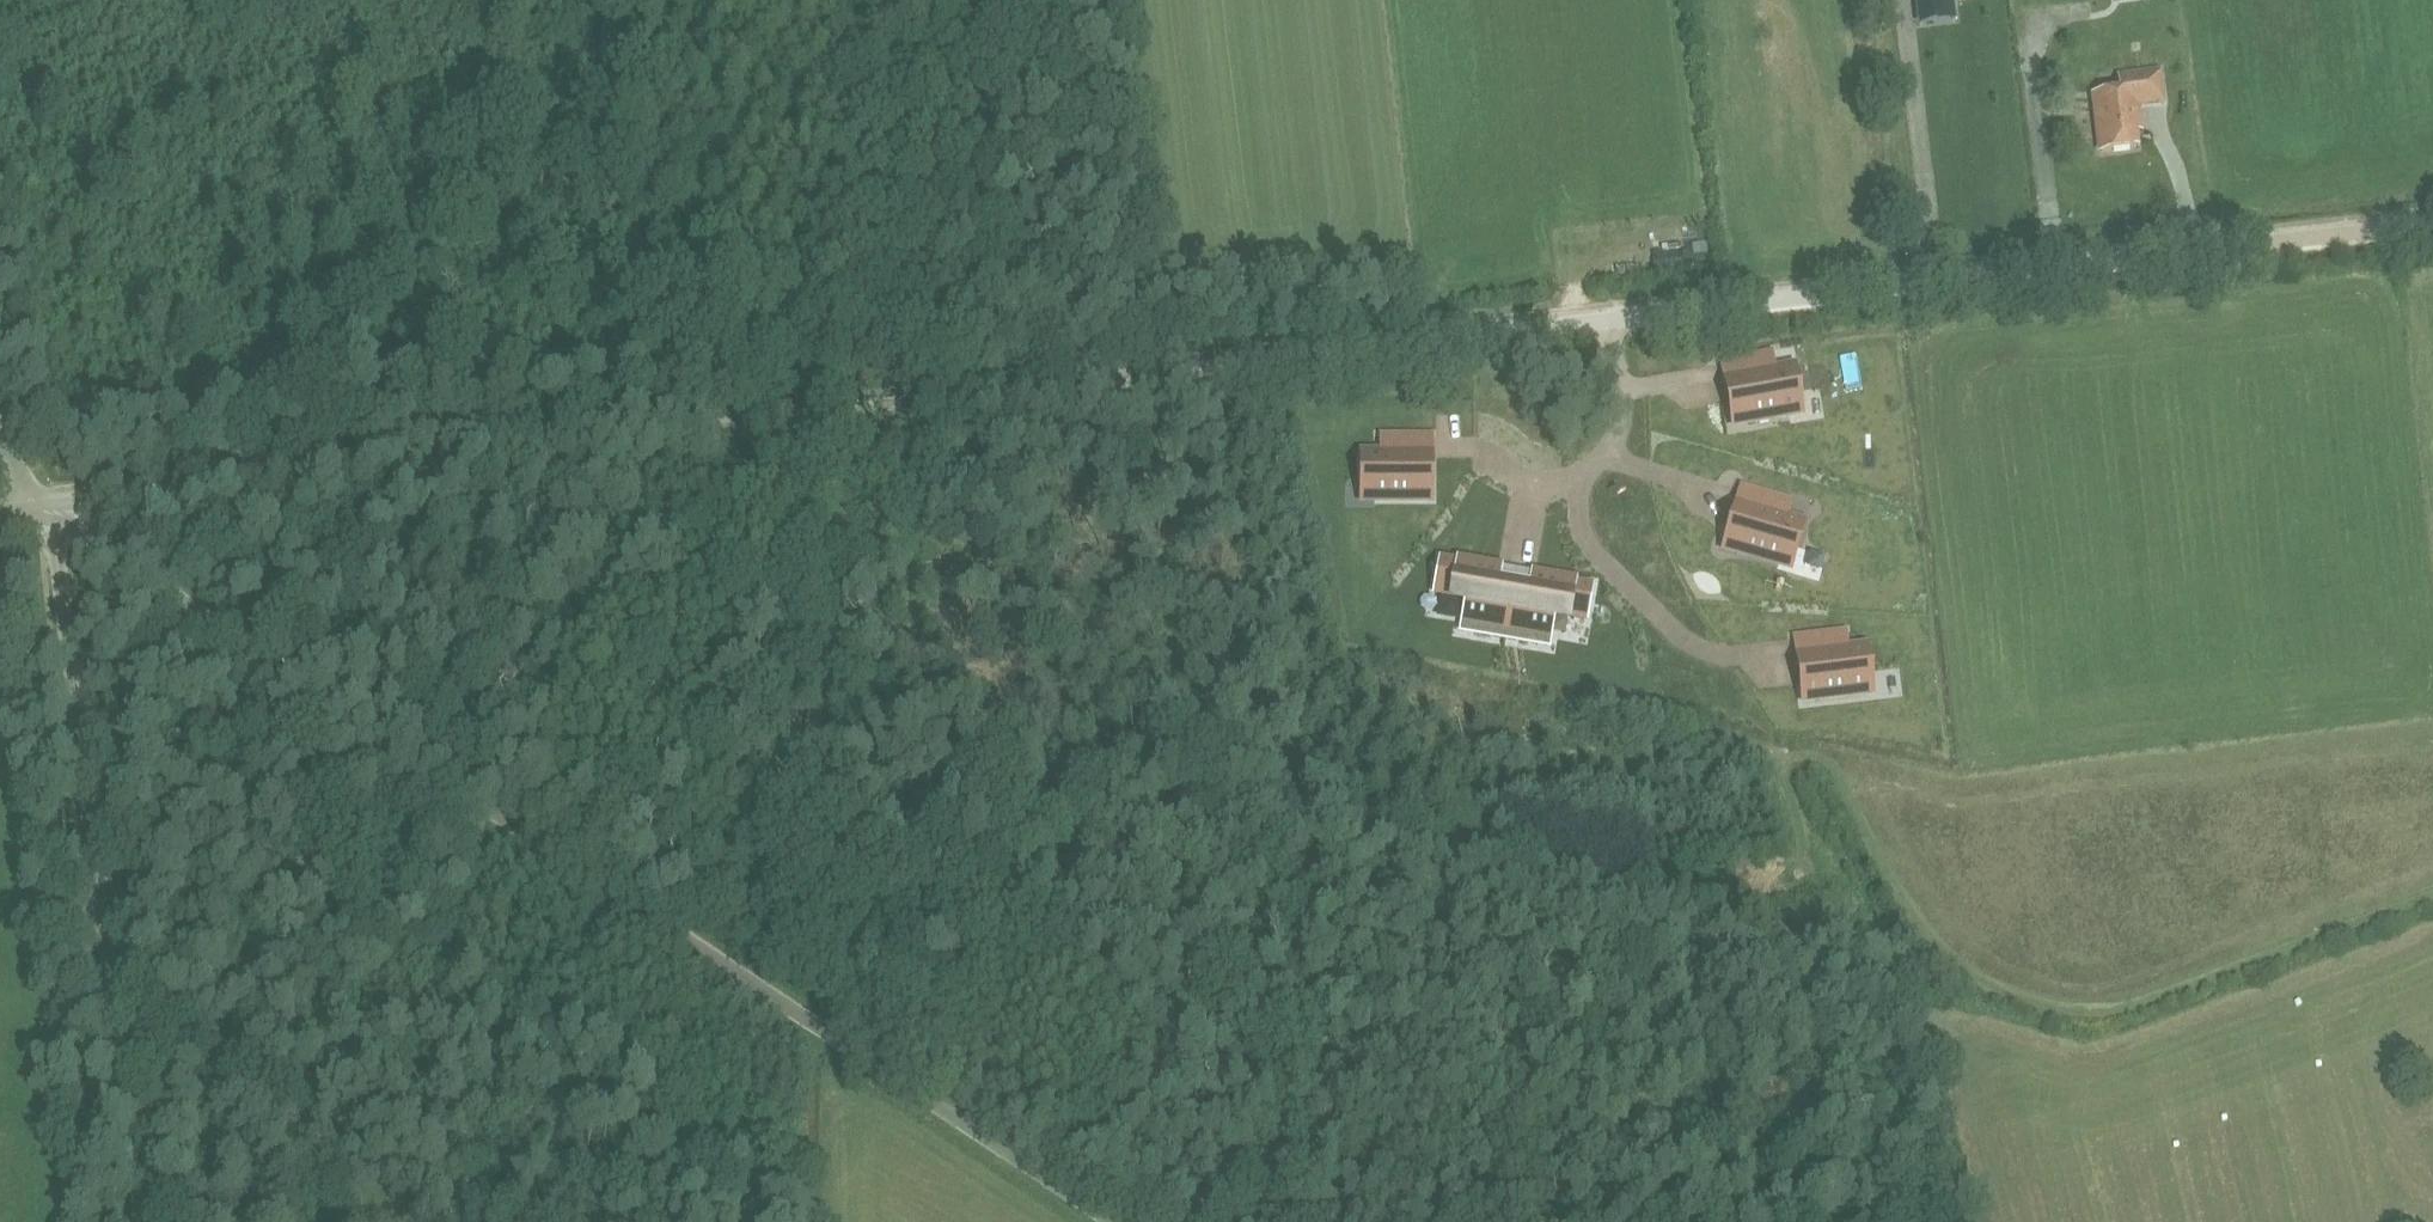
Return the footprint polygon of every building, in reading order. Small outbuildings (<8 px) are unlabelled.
[(2121,92),(2094,96),(2101,151),(2136,145),(2133,105),(2162,102),(2158,70),(2119,76),(2121,92)] [(1735,379),(1724,381),(1731,425),(1801,412),(1793,369),(1772,373),(1769,355),(1732,361),(1735,379)] [(1364,454),(1363,498),(1434,499),(1434,455),(1423,455),(1423,436),(1386,436),(1386,454),(1364,454)] [(1740,506),(1728,549),(1795,568),(1807,526),(1786,520),(1791,503),(1756,492),(1751,510),(1740,506)] [(1442,558),(1436,589),(1469,596),(1465,619),(1476,621),(1491,624),(1493,611),(1501,567),(1459,559),(1458,561),(1442,558)] [(1526,617),(1523,630),(1538,633),(1549,636),(1553,612),(1586,619),(1592,587),(1575,584),(1575,581),(1534,573),(1526,617)] [(1476,621),(1474,632),(1505,638),(1509,614),(1493,611),(1491,624),(1476,621)] [(1509,614),(1505,638),(1536,644),(1538,633),(1523,630),(1526,617),(1509,614)] [(1807,656),(1796,657),(1802,701),(1872,691),(1866,648),(1844,651),(1842,633),(1805,638),(1807,656)]
